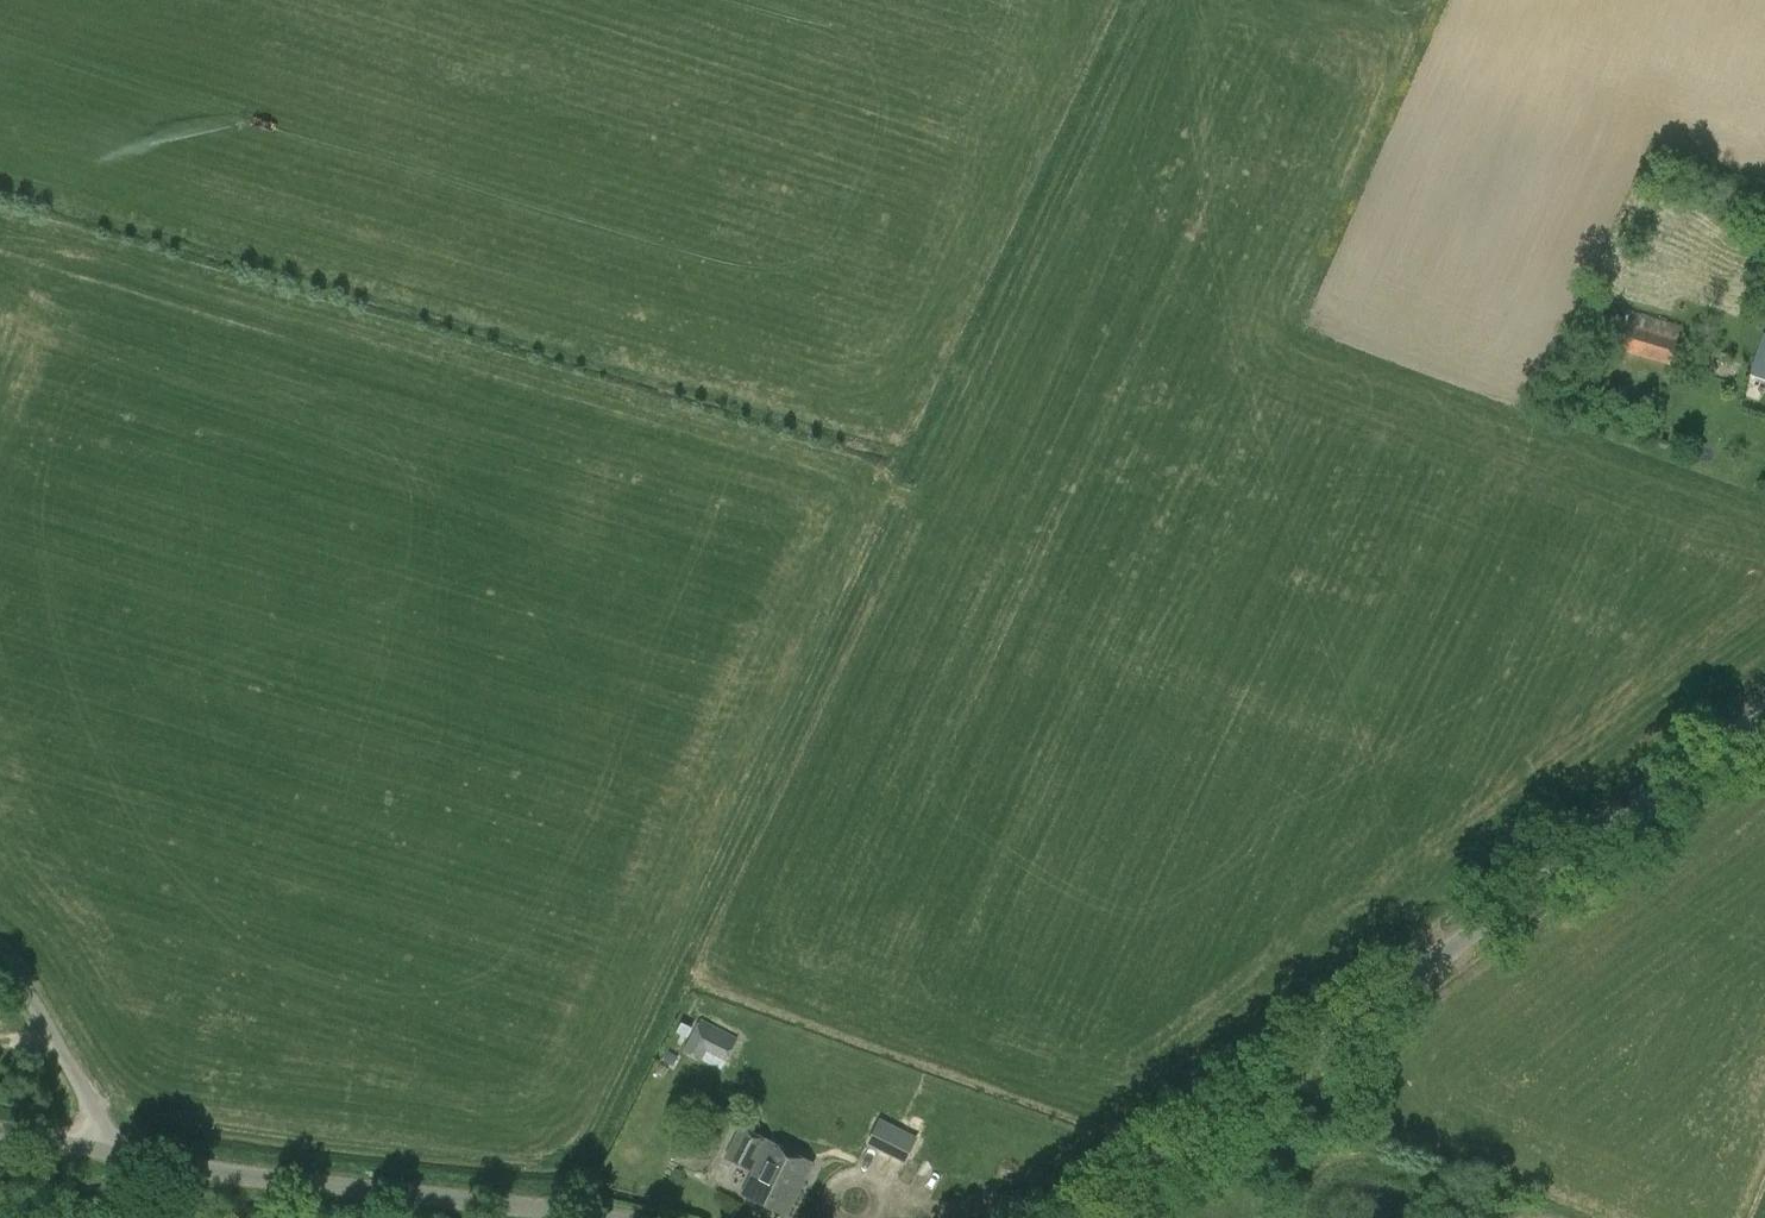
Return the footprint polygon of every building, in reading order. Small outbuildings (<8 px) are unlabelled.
[(1671,365),(1682,327),(1608,306),(1596,345),(1671,365)] [(1764,333),(1749,376),(1764,381),(1764,333)] [(714,1059),(723,1030),(696,1021),(687,1050),(714,1059)] [(726,1157),(753,1172),(742,1194),(787,1217),(814,1163),(742,1127),(726,1157)]
